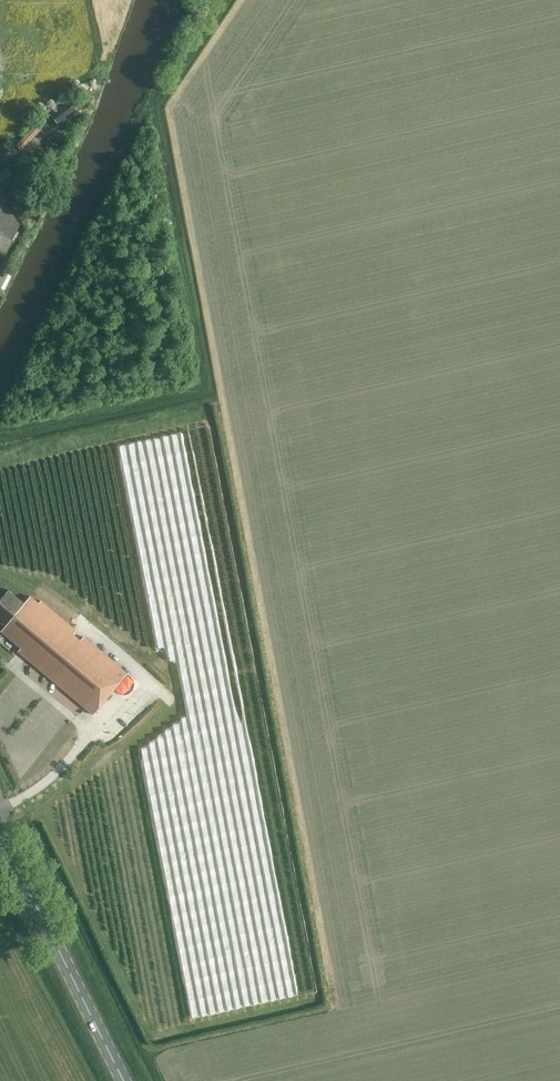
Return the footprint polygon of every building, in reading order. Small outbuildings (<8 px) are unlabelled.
[(51,114),(59,125),(77,110),(69,100),(51,114)] [(21,151),(41,130),(35,125),(16,146),(21,151)] [(16,177),(7,168),(0,175),(0,184),(4,188),(16,177)] [(24,214),(0,203),(0,267),(24,214)] [(0,283),(0,287),(4,289),(11,275),(5,273),(0,283)] [(0,600),(0,621),(1,622),(0,622),(0,629),(2,631),(1,631),(21,648),(18,651),(94,714),(128,673),(84,637),(80,642),(73,636),(78,631),(70,625),(41,601),(39,603),(31,596),(25,603),(9,590),(0,600)]
